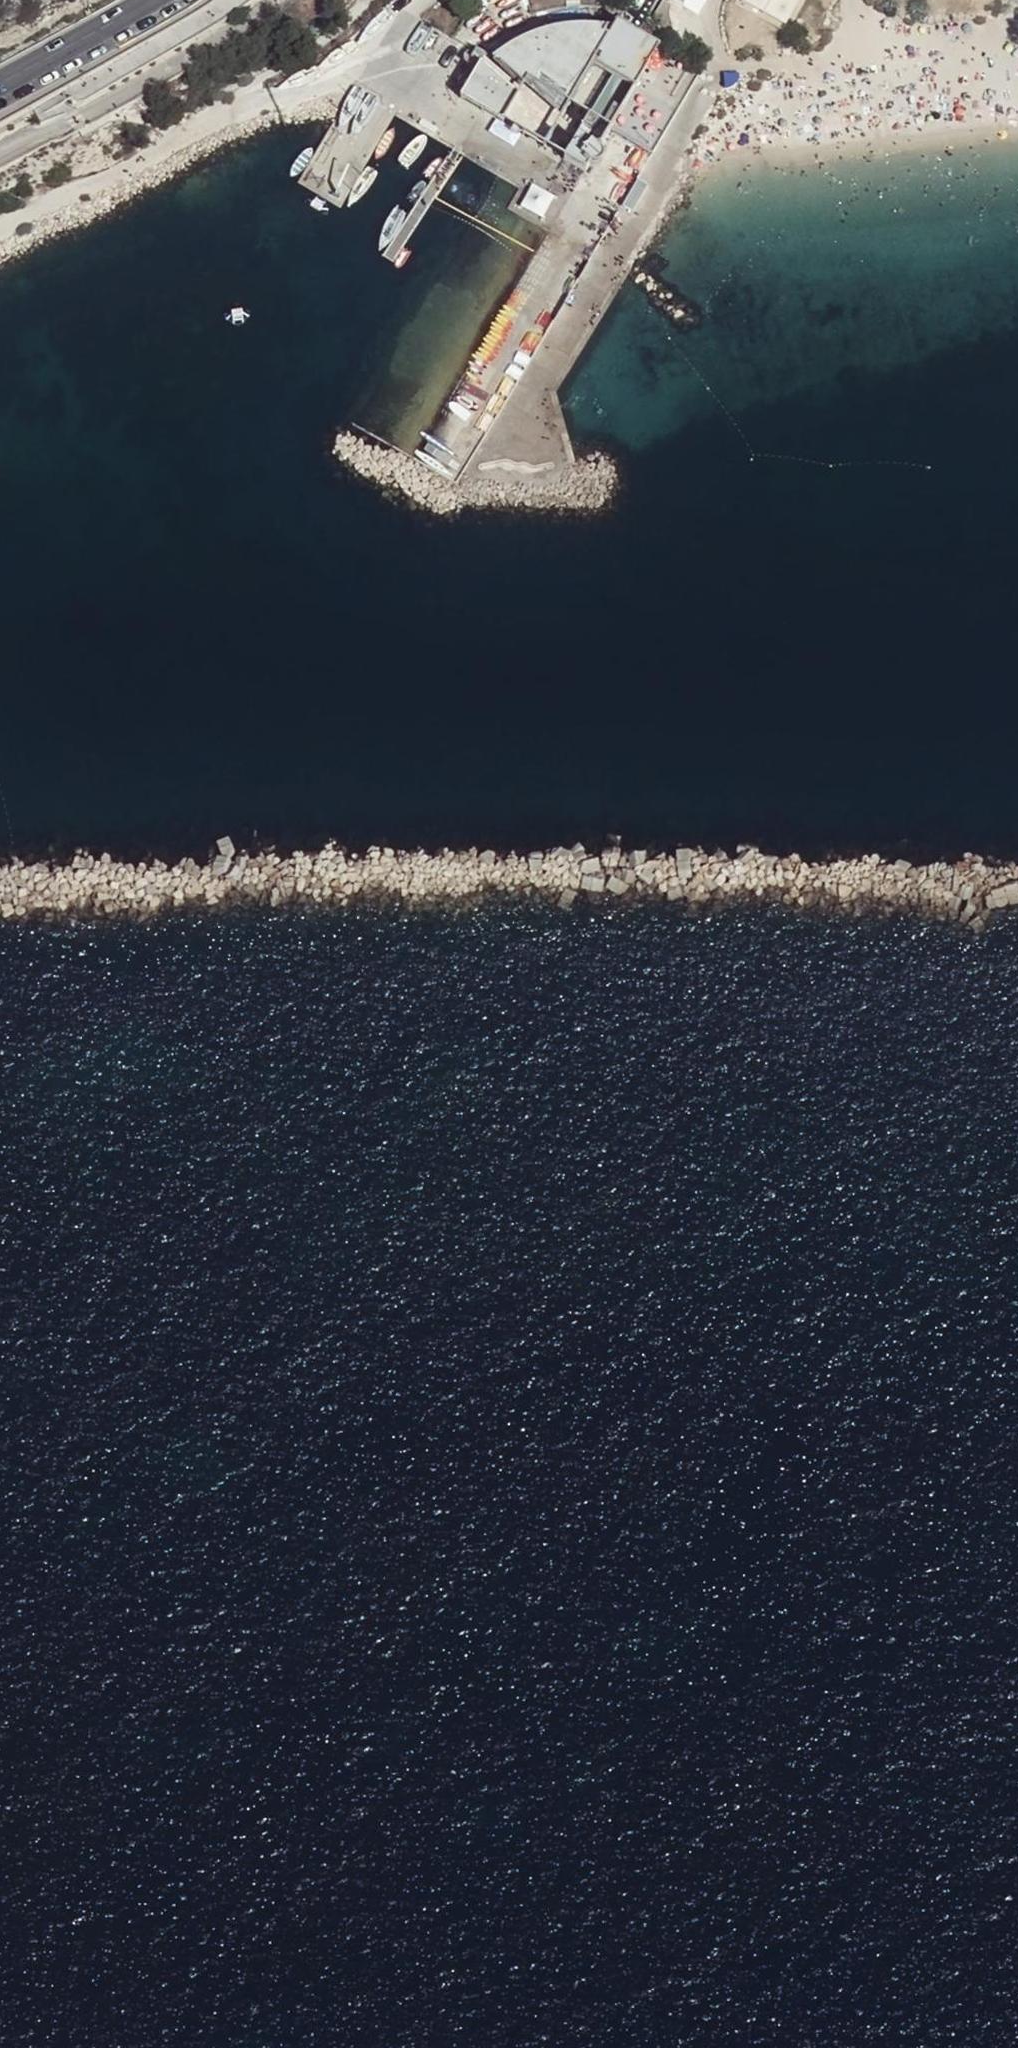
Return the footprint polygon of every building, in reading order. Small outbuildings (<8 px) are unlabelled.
[(481,59),(461,92),(546,140),(569,99),(589,111),(565,151),(588,168),(661,38),(615,17),(610,23),(587,18),(536,27),(492,51),(481,59)] [(526,180),(511,206),(542,223),(557,197),(526,180)]
